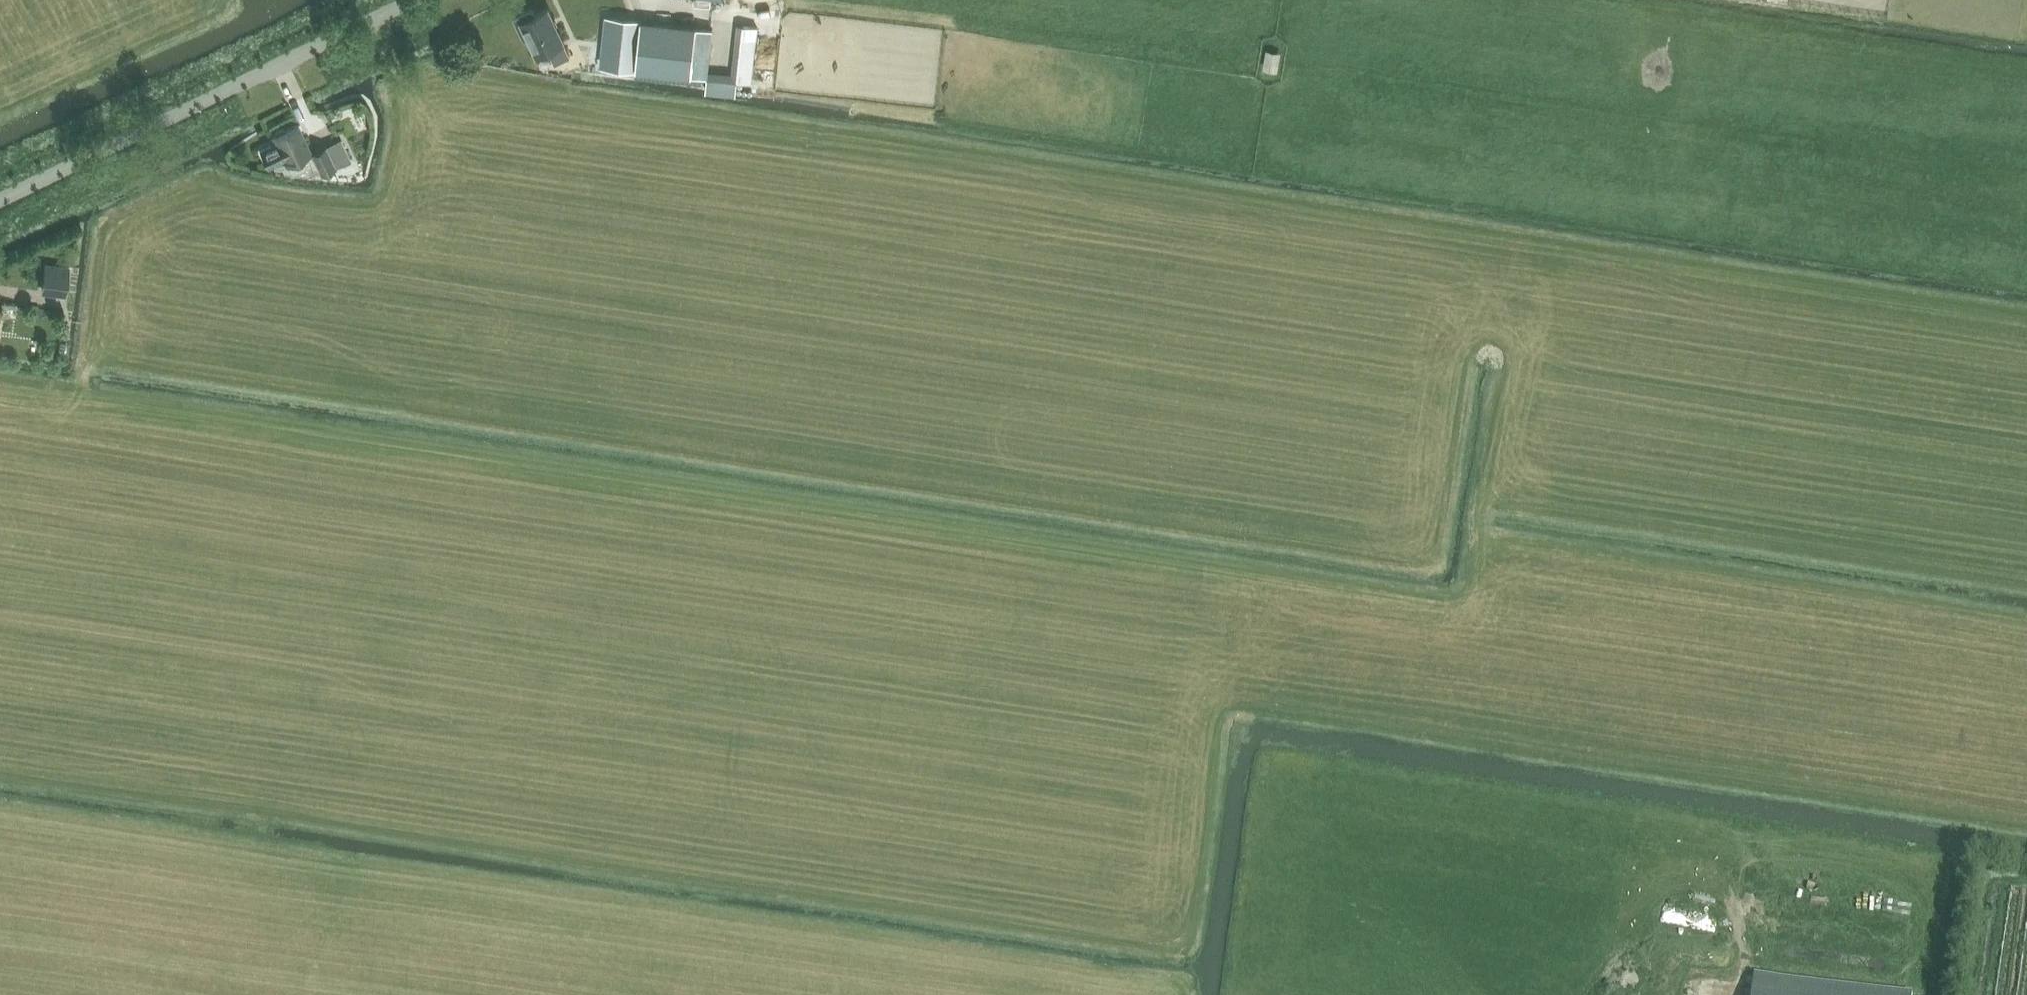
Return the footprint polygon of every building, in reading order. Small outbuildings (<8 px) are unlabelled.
[(550,9),(537,15),(536,12),(532,11),(517,18),(526,38),(529,39),(532,38),(540,54),(550,49),(556,63),(571,56),(550,9)] [(607,17),(602,64),(636,68),(692,74),(708,76),(710,52),(713,29),(697,27),(697,26),(641,20),(607,17)] [(757,39),(742,38),(737,80),(752,82),(757,39)] [(736,91),(737,80),(707,77),(706,91),(719,93),(736,96),(736,91)] [(335,166),(337,165),(350,159),(341,138),(310,151),(310,150),(311,150),(300,125),(288,130),(285,128),(278,131),(277,135),(275,136),(277,142),(262,149),(269,166),(285,159),(287,164),(288,164),(292,174),(304,169),(307,175),(319,170),(322,176),(337,169),(335,166)] [(42,289),(50,290),(66,292),(69,266),(44,263),(42,289)]
